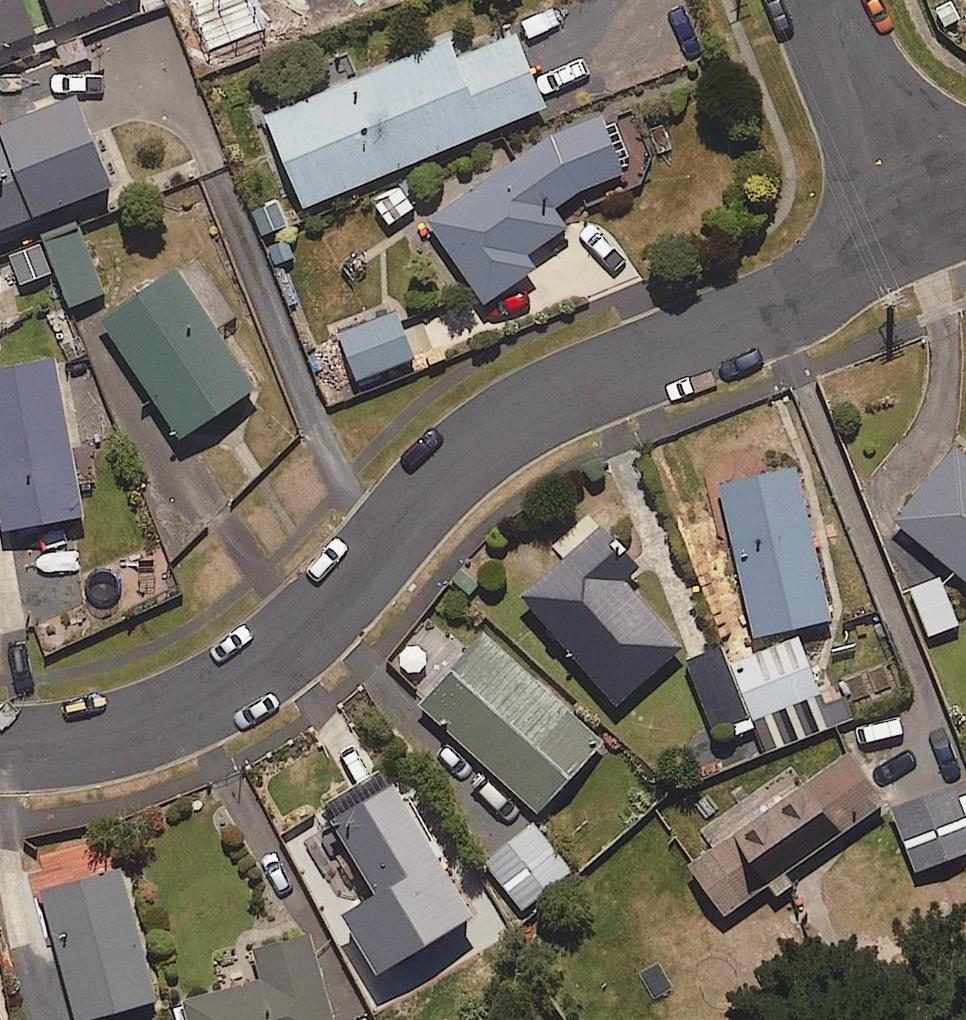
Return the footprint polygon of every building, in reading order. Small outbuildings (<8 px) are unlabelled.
[(39,35),(26,0),(13,0),(3,4),(2,0),(0,0),(0,49),(39,35)] [(59,27),(137,0),(50,0),(59,27)] [(309,208),(550,109),(516,27),(460,50),(457,41),(272,118),(309,208)] [(119,188),(68,61),(15,82),(26,109),(2,119),(0,112),(0,236),(119,188)] [(558,209),(631,169),(607,126),(603,118),(431,212),(481,304),(541,272),(531,253),(570,232),(558,209)] [(109,293),(82,225),(44,240),(71,308),(109,293)] [(184,441),(260,389),(179,272),(104,325),(184,441)] [(359,381),(417,362),(400,313),(343,333),(359,381)] [(60,356),(0,368),(0,497),(7,534),(91,518),(60,356)] [(963,451),(901,522),(965,578),(965,454),(963,451)] [(835,622),(800,469),(724,487),(759,640),(835,622)] [(526,597),(619,705),(685,648),(629,583),(642,571),(605,528),(526,597)] [(931,638),(960,627),(943,580),(913,592),(931,638)] [(537,815),(602,746),(487,639),(422,708),(537,815)] [(767,751),(858,715),(851,697),(828,706),(823,694),(802,640),(731,668),(724,649),(690,662),(719,736),(755,722),(767,751)] [(843,839),(891,805),(855,753),(694,866),(730,917),(772,887),(780,899),(851,850),(843,839)] [(454,857),(443,838),(434,844),(390,770),(329,807),(383,896),(350,916),(386,976),(480,920),(445,862),(454,857)] [(893,810),(919,877),(965,858),(965,781),(893,810)] [(525,911),(573,871),(530,820),(482,860),(525,911)] [(118,867),(42,892),(85,1019),(94,1019),(161,998),(118,867)] [(266,982),(187,1007),(191,1019),(337,1019),(311,937),(257,953),(266,982)]
